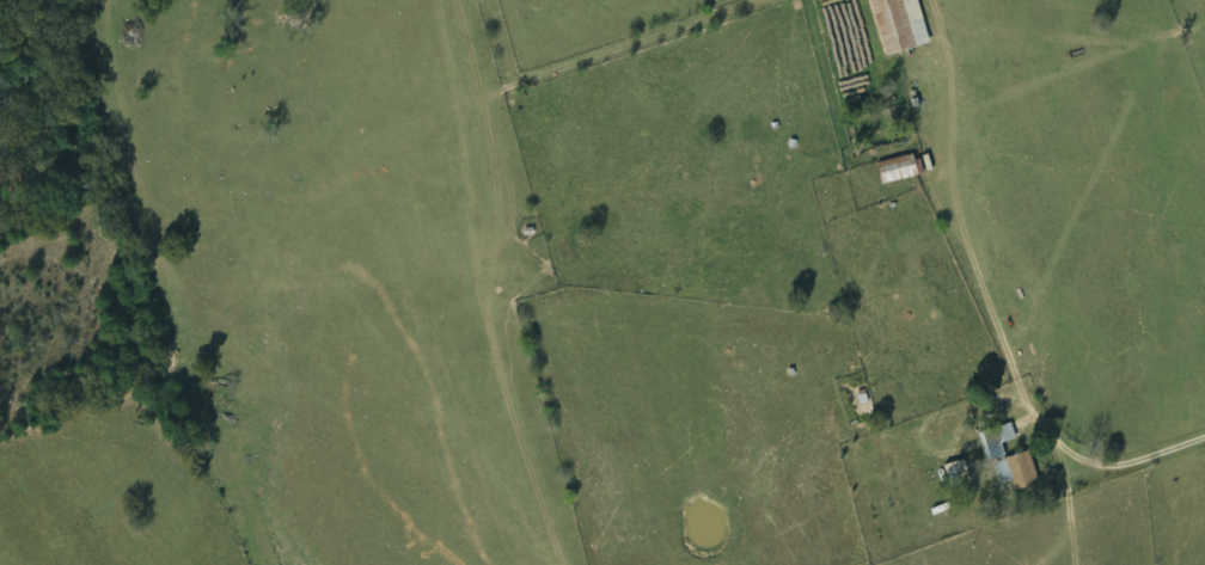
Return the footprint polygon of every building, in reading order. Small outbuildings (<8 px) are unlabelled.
[(932,46),(921,0),(872,0),(886,57),(932,46)] [(979,433),(987,464),(997,462),(1002,483),(1016,480),(1019,489),(1041,484),(1032,451),(1008,458),(1004,442),(1019,439),(1015,423),(979,433)]
